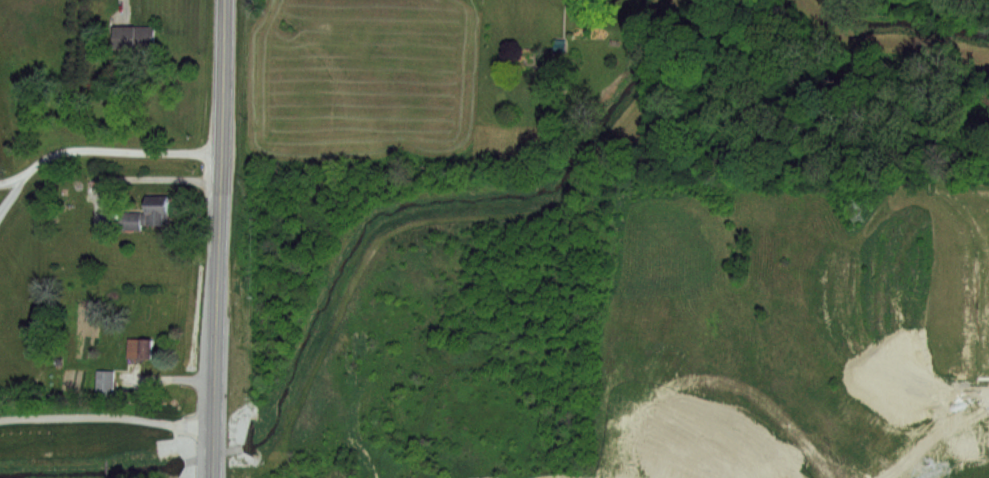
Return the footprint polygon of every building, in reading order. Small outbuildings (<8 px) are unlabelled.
[(115,25),(154,26),(154,48),(115,47),(115,25)] [(148,205),(169,206),(169,226),(144,225),(143,231),(122,230),(123,211),(148,212),(148,205)] [(130,338),(153,339),(152,360),(129,359),(130,338)] [(98,371),(115,372),(114,397),(97,396),(98,371)]
